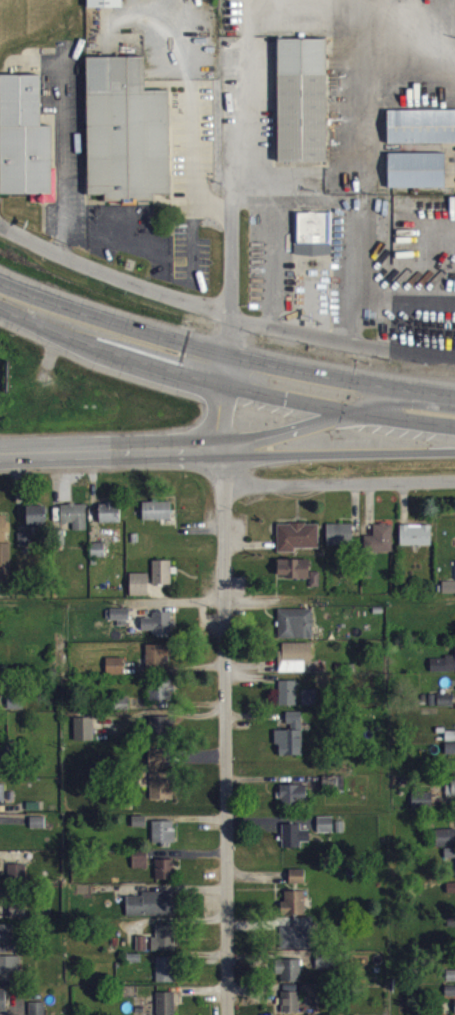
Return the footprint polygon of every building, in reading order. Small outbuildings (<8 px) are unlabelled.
[(124,15),(124,0),(89,0),(90,16),(124,15)] [(327,47),(279,47),(280,170),(328,170),(327,47)] [(88,65),(90,204),(107,204),(107,208),(126,208),(126,212),(156,212),(156,203),(172,203),(171,98),(147,98),(147,65),(88,65)] [(1,203),(32,203),(32,211),(55,211),(55,134),(43,134),(43,83),(2,83),(1,203)] [(389,118),(390,152),(454,151),(454,118),(389,118)] [(446,196),(446,161),(390,161),(390,196),(446,196)] [(332,264),(333,220),(296,220),(295,263),(332,264)] [(101,531),(121,531),(121,510),(100,511),(101,531)] [(172,510),(144,510),(144,528),(172,528),(172,510)] [(74,538),(88,538),(87,511),(62,512),(62,531),(73,531),(74,538)] [(47,514),(28,514),(28,534),(48,533),(47,514)] [(9,549),(9,523),(0,523),(0,549),(9,549)] [(320,556),(320,532),(279,532),(278,560),(296,560),(296,556),(320,556)] [(354,532),(328,532),(327,553),(354,553),(354,532)] [(433,553),(433,533),(401,533),(401,553),(433,553)] [(33,540),(19,541),(19,555),(33,554),(33,540)] [(0,551),(0,595),(12,595),(12,551),(0,551)] [(106,551),(92,551),(92,565),(106,565),(106,551)] [(311,567),(279,568),(279,587),(313,586),(314,594),(320,594),(320,580),(311,580),(311,567)] [(154,593),(173,592),(172,568),(154,569),(154,593)] [(131,604),(150,604),(149,581),(131,582),(131,604)] [(454,602),(454,589),(443,589),(443,601),(454,602)] [(130,616),(112,617),(112,628),(118,628),(118,634),(130,633),(130,616)] [(314,646),(314,617),(279,617),(279,647),(314,646)] [(143,625),(143,638),(155,639),(154,643),(172,643),(173,620),(154,620),(154,626),(143,625)] [(312,651),(284,651),(285,680),(306,680),(306,670),(313,670),(312,651)] [(173,665),(173,653),(148,652),(148,674),(166,674),(166,665),(173,665)] [(107,683),(125,683),(125,666),(108,665),(107,683)] [(454,680),(454,665),(431,666),(432,680),(454,680)] [(150,710),(174,709),(174,687),(150,688),(150,710)] [(297,714),(297,689),(280,689),(280,714),(297,714)] [(303,713),(318,713),(318,698),(303,698),(303,713)] [(454,702),(439,702),(439,714),(454,715),(454,702)] [(275,739),(276,753),(280,753),(280,764),(304,763),(303,720),(288,720),(289,738),(275,739)] [(173,724),(150,725),(151,747),(174,747),(173,724)] [(94,726),(75,726),(75,749),(95,748),(94,726)] [(151,808),(172,808),(172,757),(150,758),(151,808)] [(308,793),(282,792),(281,814),(307,815),(308,793)] [(413,817),(434,816),(433,800),(413,800),(413,817)] [(46,825),(31,825),(31,837),(46,836),(46,825)] [(334,825),(318,825),(318,841),(334,840),(334,825)] [(153,830),(153,851),(176,851),(175,829),(153,830)] [(302,833),(283,833),(283,856),(302,856),(302,850),(311,850),(311,838),(302,838),(302,833)] [(437,837),(437,854),(454,854),(454,837),(437,837)] [(449,854),(447,865),(454,867),(454,855),(449,854)] [(149,876),(149,860),(134,859),(134,876),(149,876)] [(157,887),(175,888),(175,868),(157,867),(157,887)] [(26,872),(9,872),(9,885),(26,886),(26,872)] [(291,892),(305,892),(306,878),(291,878),(291,892)] [(306,899),(286,900),(286,910),(282,910),(282,924),(306,923),(306,899)] [(127,904),(128,925),(177,924),(176,900),(143,900),(143,904),(127,904)] [(26,926),(27,910),(11,910),(11,926),(26,926)] [(314,957),(314,926),(295,926),(295,935),(282,935),(282,957),(314,957)] [(0,932),(0,950),(14,950),(14,932),(0,932)] [(175,933),(157,933),(157,946),(152,946),(153,959),(176,959),(175,933)] [(317,977),(336,978),(337,963),(318,962),(317,977)] [(22,977),(21,964),(0,964),(0,978),(22,977)] [(177,991),(177,966),(157,965),(157,990),(177,991)] [(283,990),(302,990),(302,968),(276,968),(276,983),(282,982),(283,990)] [(447,994),(447,1004),(454,1004),(454,994),(447,994)] [(158,1000),(158,1014),(176,1014),(176,1000),(158,1000)] [(300,1000),(283,1000),(283,1014),(300,1014),(300,1000)]
